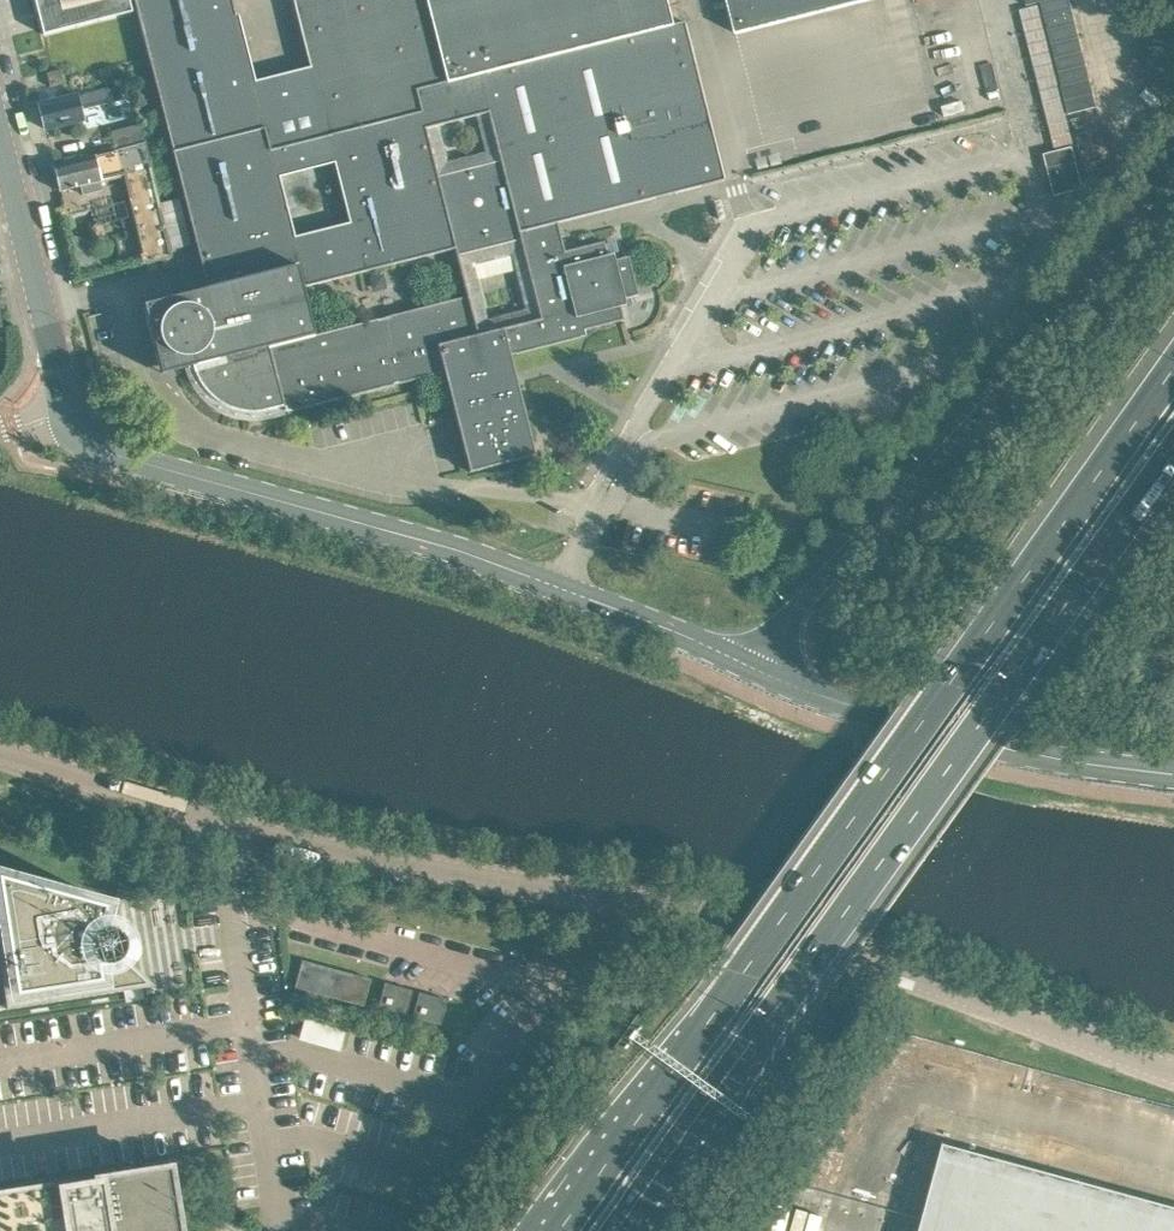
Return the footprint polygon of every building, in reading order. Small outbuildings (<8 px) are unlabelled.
[(129,0),(34,0),(43,34),(132,12),(129,0)] [(236,14),(232,0),(134,0),(207,287),(296,264),(302,288),(364,273),(351,222),(295,236),(279,177),(336,161),(327,127),(312,66),(255,80),(238,13),(236,14)] [(671,24),(665,0),(293,0),(293,1),(296,0),(312,66),(327,127),(418,104),(414,89),(671,24)] [(739,33),(869,0),(730,0),(739,33)] [(1020,9),(1056,149),(1075,145),(1040,4),(1020,9)] [(684,21),(671,24),(414,89),(418,104),(424,130),(438,126),(475,117),(490,113),(520,232),(557,222),(724,180),(684,21)] [(1157,39),(1130,67),(1172,108),(1173,107),(1173,55),(1157,39)] [(63,83),(60,69),(46,73),(50,86),(63,83)] [(80,110),(120,100),(116,85),(39,104),(45,129),(82,120),(80,110)] [(455,250),(424,130),(418,104),(327,127),(336,161),(351,222),(364,273),(455,250)] [(607,255),(604,241),(565,251),(557,222),(520,232),(490,113),(475,117),(484,151),(447,161),(438,126),(424,130),(455,250),(467,297),(315,336),(270,347),(284,406),(286,411),(291,410),(292,411),(444,372),(469,472),(536,455),(510,355),(586,336),(585,330),(624,320),(620,306),(626,304),(625,298),(638,295),(629,256),(615,259),(613,253),(607,255)] [(111,131),(116,150),(145,142),(141,124),(111,131)] [(145,142),(116,150),(54,165),(60,191),(80,186),(83,195),(102,190),(100,181),(128,174),(142,234),(137,236),(143,264),(172,257),(152,169),(145,142)] [(752,156),(756,171),(807,158),(803,143),(752,156)] [(315,336),(302,288),(296,264),(207,287),(143,304),(160,374),(193,365),(197,375),(202,385),(209,393),(217,400),(226,406),(236,409),(247,411),(257,411),(268,409),(284,405),(284,406),(270,347),(315,336)] [(2,1004),(3,1010),(145,987),(116,961),(118,958),(119,957),(120,955),(120,954),(123,954),(126,953),(128,951),(128,947),(126,945),(124,943),(120,944),(119,940),(117,937),(114,934),(111,932),(108,931),(115,905),(0,873),(0,1005),(2,1004)] [(295,987),(363,1006),(371,979),(302,960),(295,987)] [(378,1007),(405,1014),(412,990),(385,983),(378,1007)] [(413,1016),(440,1024),(446,1000),(419,992),(413,1016)] [(945,1144),(921,1230),(1173,1230),(1173,1207),(945,1144)] [(169,1169),(96,1180),(97,1184),(63,1189),(63,1185),(0,1195),(0,1230),(179,1230),(169,1169)]
